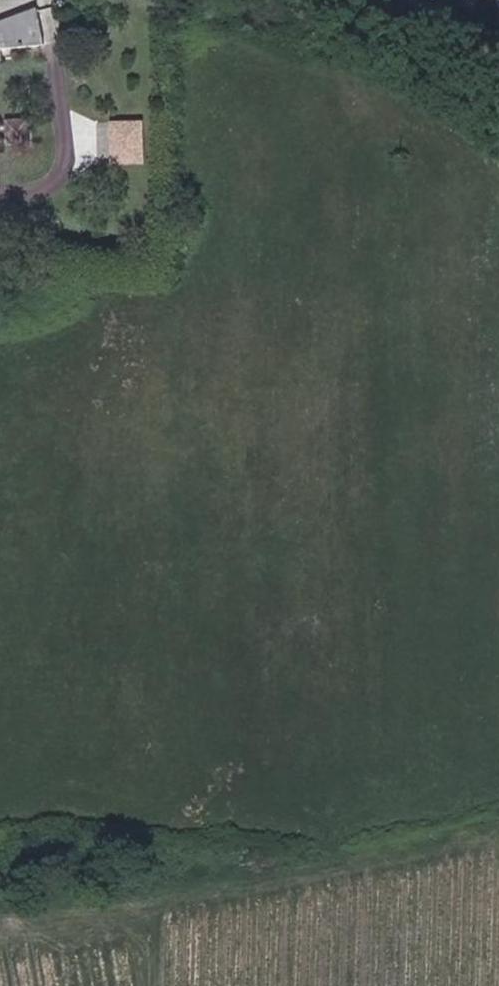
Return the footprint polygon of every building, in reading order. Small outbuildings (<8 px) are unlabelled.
[(1,47),(42,43),(44,20),(0,26),(0,47),(1,47)] [(110,162),(145,162),(146,119),(111,119),(110,162)] [(0,181),(0,199),(12,198),(10,180),(0,181)]
